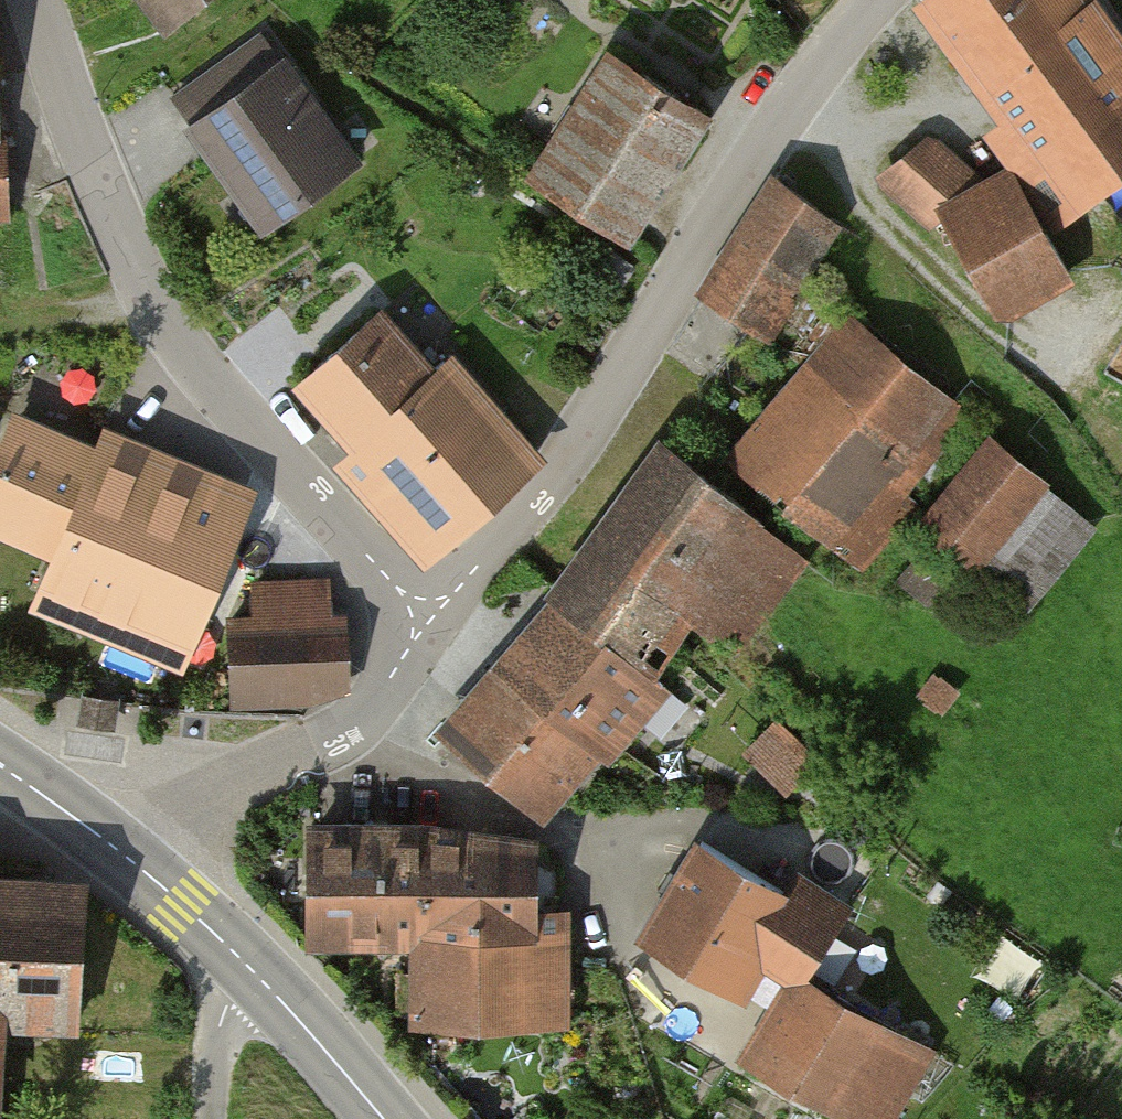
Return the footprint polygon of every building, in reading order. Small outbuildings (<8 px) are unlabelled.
[(159,39),(211,0),(129,0),(159,39)] [(874,183),(932,238),(946,228),(1004,328),(1080,288),(1049,230),(1121,183),(1121,36),(1095,0),(934,0),(917,13),(999,128),(983,139),(1007,170),(984,181),(932,132),(874,183)] [(717,125),(611,56),(530,180),(636,249),(717,125)] [(286,62),(186,132),(262,239),(362,169),(286,62)] [(860,572),(986,431),(804,288),(843,232),(773,180),(694,291),(799,371),(728,454),(860,572)] [(392,309),(301,389),(354,450),(333,468),(423,569),(546,462),(451,354),(440,363),(392,309)] [(259,486),(108,425),(100,445),(16,411),(0,450),(0,536),(56,559),(36,609),(184,669),(259,486)] [(1051,487),(992,439),(919,528),(978,577),(1051,487)] [(809,563),(657,443),(434,724),(546,812),(695,625),(735,657),(809,563)] [(258,613),(228,615),(235,707),(354,699),(345,575),(256,581),(258,613)] [(980,702),(933,669),(914,695),(962,728),(980,702)] [(122,700),(84,695),(80,724),(118,729),(122,700)] [(781,717),(745,751),(791,798),(827,765),(781,717)] [(546,824),(312,824),(312,951),(414,951),(414,1028),(573,1028),(573,909),(546,909),(546,824)] [(699,843),(637,948),(763,1022),(742,1058),(846,1118),(900,1118),(941,1050),(822,980),(867,903),(776,849),(759,878),(699,843)] [(5,1028),(84,1033),(94,882),(0,876),(0,1106),(5,1028)]
